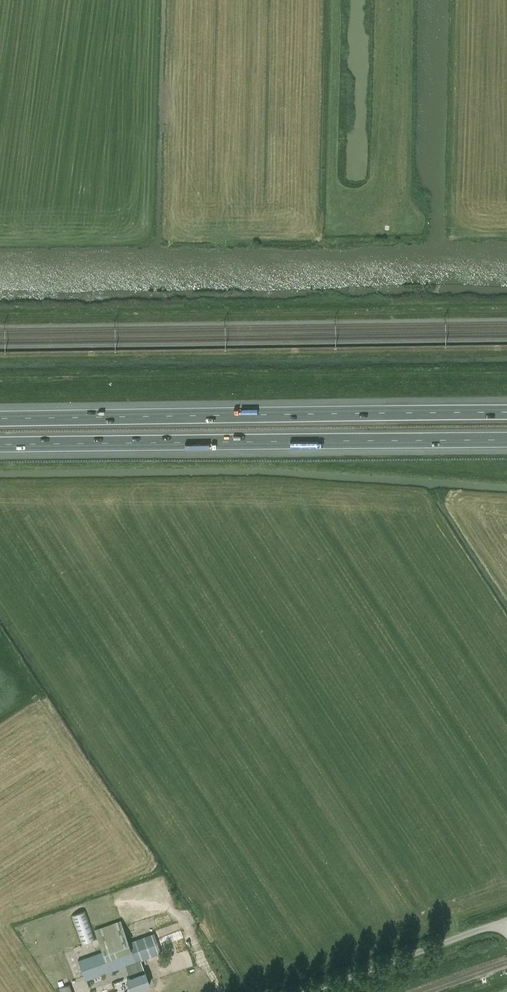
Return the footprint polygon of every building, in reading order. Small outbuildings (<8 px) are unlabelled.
[(96,939),(86,911),(71,916),(81,944),(96,939)] [(120,920),(94,929),(102,951),(78,960),(85,980),(126,966),(131,978),(127,979),(131,991),(149,984),(141,960),(161,953),(154,932),(128,942),(120,920)]
